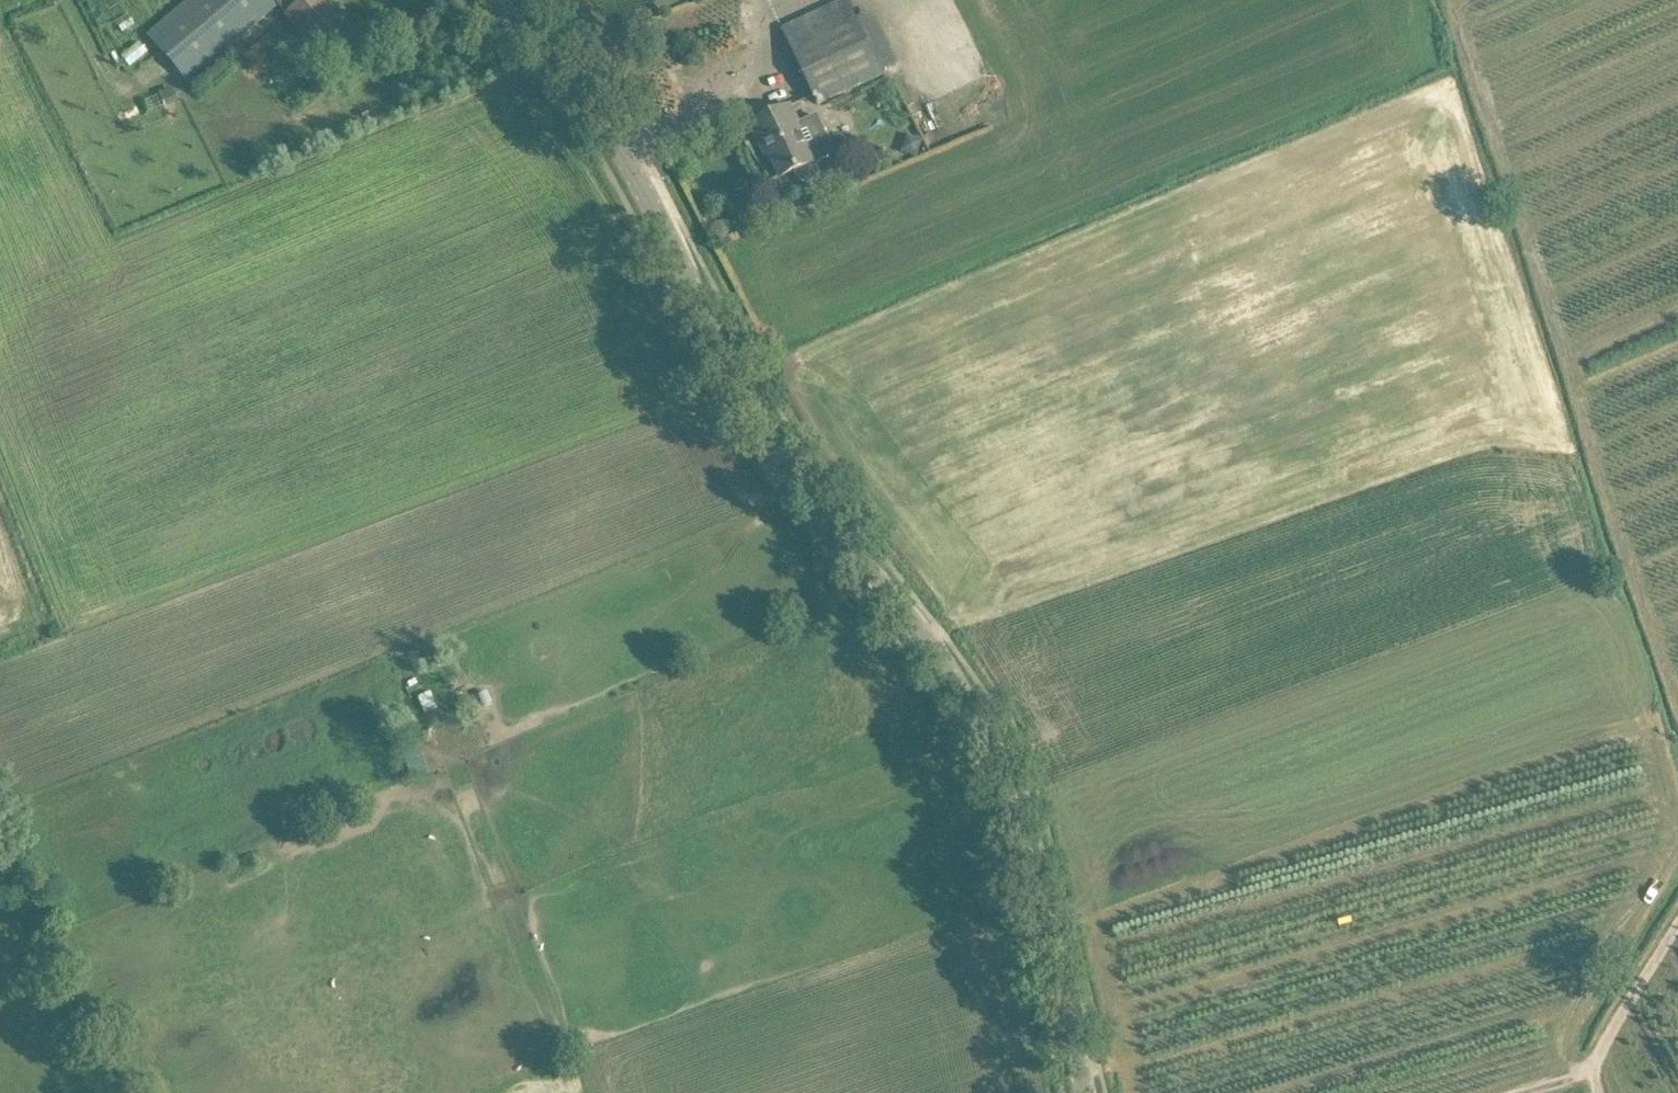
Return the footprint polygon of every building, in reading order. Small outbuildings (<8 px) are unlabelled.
[(161,52),(187,82),(278,5),(326,62),(355,37),(323,0),(305,0),(295,9),(287,0),(188,0),(147,35),(161,52)] [(783,29),(819,105),(883,75),(882,73),(899,65),(874,12),(857,20),(847,0),(846,0),(783,29)] [(95,18),(105,34),(116,27),(106,11),(95,18)] [(814,95),(809,83),(801,87),(805,96),(814,95)] [(173,89),(161,94),(164,104),(176,100),(173,89)] [(782,178),(795,172),(798,177),(802,181),(807,182),(815,178),(818,174),(818,168),(815,162),(834,154),(816,117),(798,125),(790,107),(773,115),(753,125),(763,146),(767,144),(782,178)] [(452,672),(442,676),(447,687),(457,683),(452,672)]
